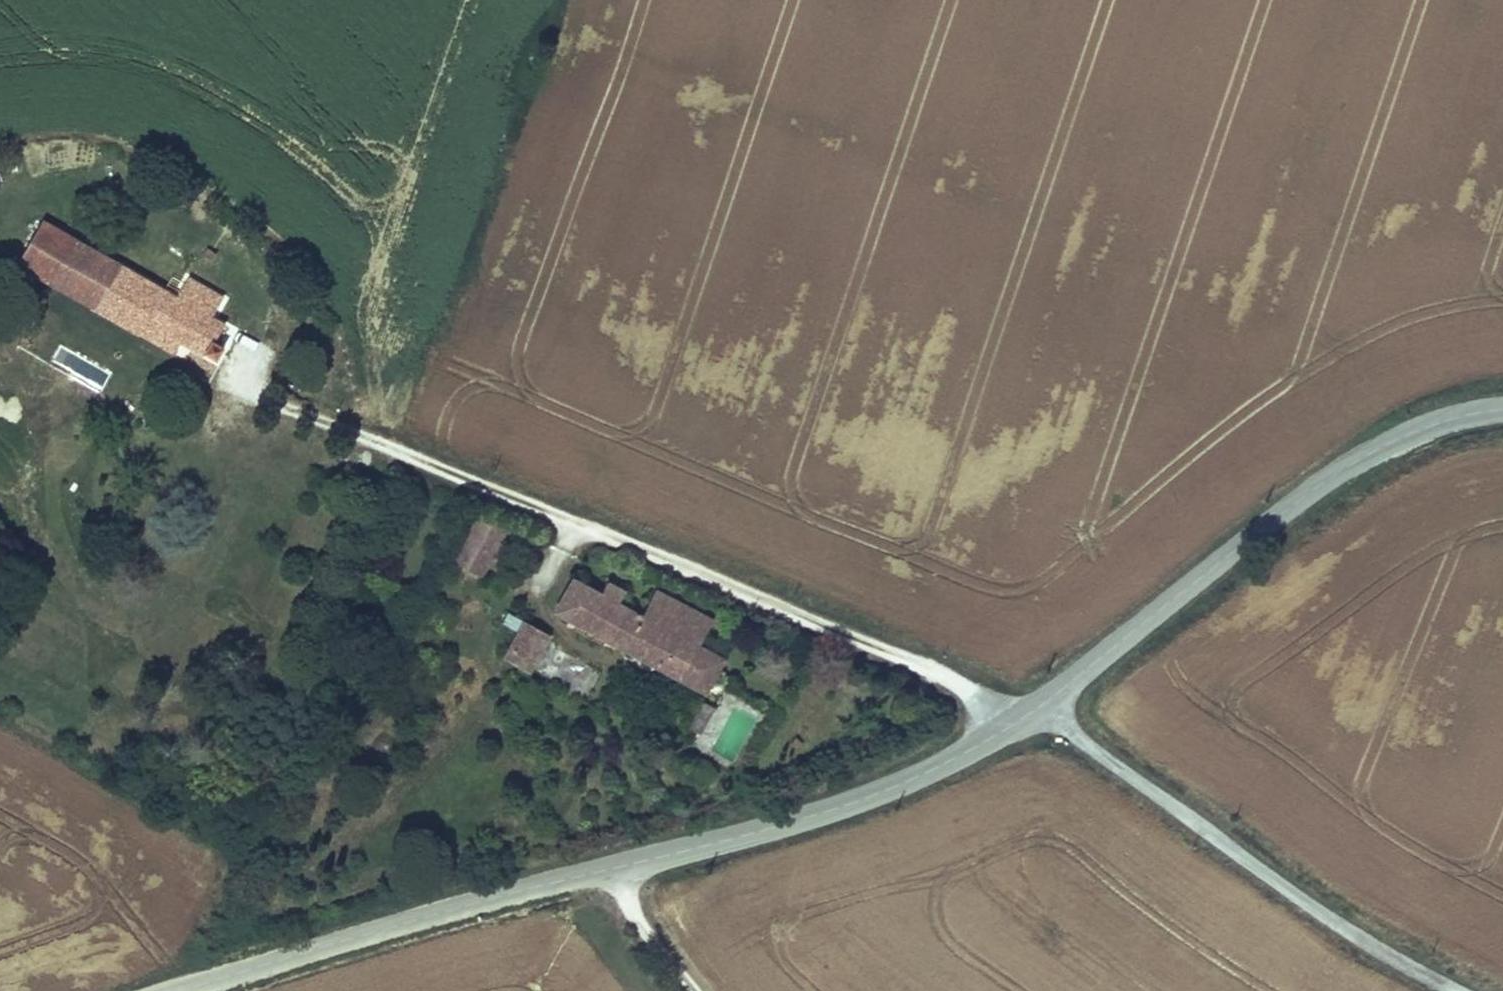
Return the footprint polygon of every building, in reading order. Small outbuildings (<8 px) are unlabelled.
[(24,257),(101,303),(127,263),(49,219),(24,257)] [(140,327),(146,316),(185,339),(218,359),(227,344),(221,340),(231,324),(214,313),(227,294),(206,280),(194,300),(127,263),(101,303),(140,327)] [(178,349),(185,339),(146,316),(140,327),(178,349)] [(481,580),(507,535),(479,519),(453,563),(481,580)] [(556,613),(698,696),(719,660),(701,650),(717,622),(659,589),(650,604),(610,579),(600,594),(575,580),(556,613)] [(506,658),(537,675),(557,637),(526,621),(506,658)] [(692,741),(707,715),(694,707),(678,734),(688,739),(692,741)]
